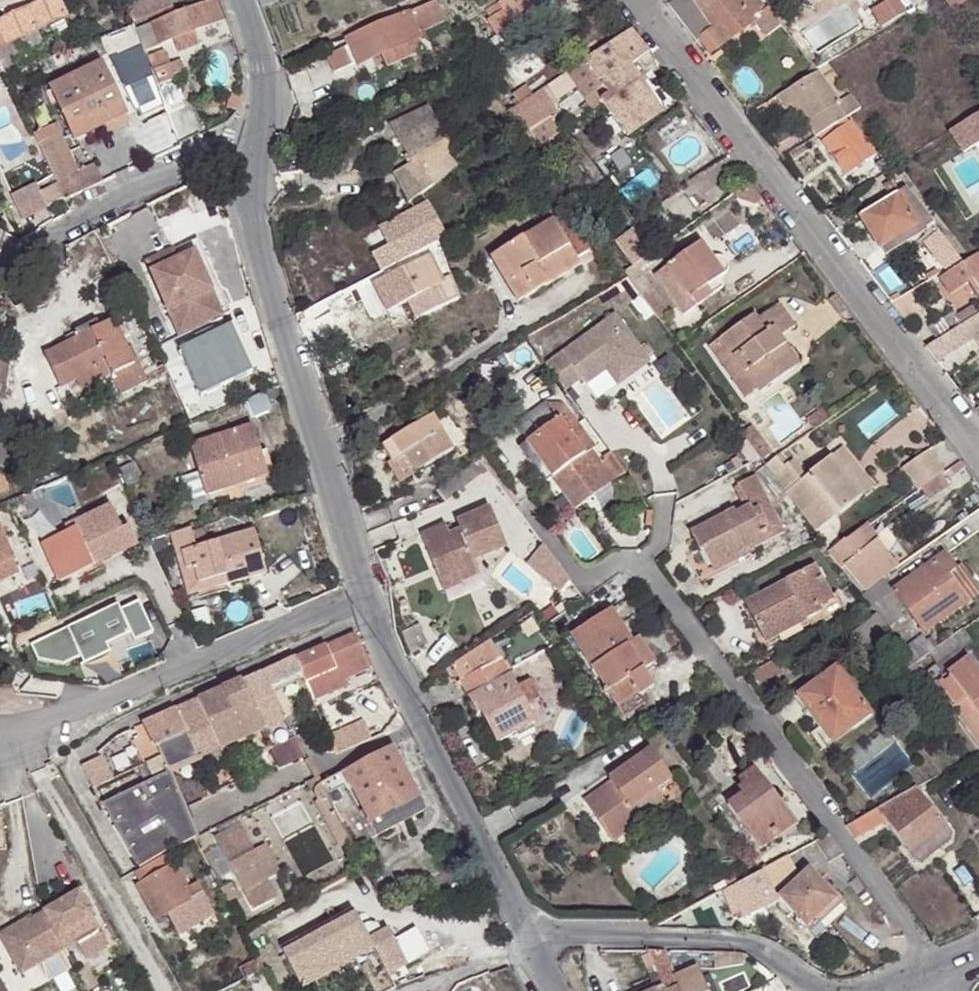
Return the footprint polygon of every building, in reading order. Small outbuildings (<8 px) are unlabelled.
[(33,32),(64,18),(55,0),(47,0),(0,22),(0,47),(17,39),(33,32)] [(125,3),(133,24),(172,7),(169,0),(132,0),(125,3)] [(191,31),(220,20),(211,0),(150,25),(148,20),(135,26),(144,49),(174,37),(180,52),(196,45),(191,31)] [(279,10),(294,47),(319,36),(305,0),(302,0),(279,10)] [(528,0),(502,0),(487,9),(493,18),(498,15),(503,23),(511,18),(531,5),(528,0)] [(666,8),(696,47),(700,43),(710,56),(742,31),(734,21),(747,12),(744,6),(752,0),(680,0),(666,8)] [(881,28),(906,12),(897,0),(888,0),(871,10),(881,28)] [(447,20),(436,1),(348,36),(353,48),(328,57),(334,74),(385,53),(421,38),(419,33),(447,20)] [(516,29),(537,16),(531,5),(511,18),(503,23),(498,15),(493,18),(487,22),(496,35),(513,24),(516,29)] [(806,79),(815,72),(767,8),(756,15),(785,54),(788,53),(806,79)] [(647,50),(630,28),(597,51),(599,57),(588,66),(609,95),(599,103),(623,137),(661,111),(628,64),(647,50)] [(38,43),(33,32),(17,39),(23,51),(38,43)] [(421,38),(385,53),(393,68),(427,54),(421,38)] [(169,65),(166,66),(161,51),(147,56),(152,71),(158,86),(174,80),(169,65)] [(181,60),(169,65),(174,80),(186,75),(181,60)] [(70,143),(88,136),(95,133),(124,121),(101,69),(47,91),(65,132),(70,143)] [(837,105),(815,72),(806,79),(787,90),(773,99),(784,113),(796,105),(809,123),(806,124),(815,138),(818,136),(845,120),(854,115),(861,110),(852,97),(837,105)] [(547,86),(506,114),(524,138),(532,133),(540,145),(572,123),(547,86)] [(163,99),(171,96),(167,87),(160,90),(163,99)] [(496,120),(506,114),(493,92),(482,98),(496,120)] [(241,96),(232,93),(227,107),(237,110),(241,96)] [(460,177),(428,105),(387,124),(402,156),(399,158),(402,166),(387,174),(401,204),(460,177)] [(950,130),(963,153),(978,144),(978,113),(950,130)] [(849,126),(845,120),(818,136),(846,174),(874,154),(851,124),(849,126)] [(126,128),(124,121),(95,133),(98,140),(126,128)] [(56,184),(63,199),(103,181),(95,163),(80,169),(60,124),(33,135),(56,184)] [(893,179),(883,185),(890,197),(900,191),(893,179)] [(36,184),(10,196),(22,222),(48,209),(47,207),(63,199),(56,184),(39,192),(36,184)] [(890,197),(860,215),(885,256),(925,232),(929,236),(937,229),(906,187),(900,191),(890,197)] [(392,243),(374,252),(383,270),(448,237),(429,202),(384,225),(392,243)] [(544,226),(496,254),(523,299),(586,262),(560,217),(544,226)] [(958,258),(937,229),(929,236),(923,240),(944,269),(968,253),(958,258)] [(710,253),(699,239),(652,272),(677,307),(690,297),(696,304),(721,287),(715,279),(728,268),(729,263),(727,258),(721,253),(715,251),(710,253)] [(164,242),(138,251),(143,266),(163,327),(210,312),(188,245),(168,252),(164,242)] [(431,250),(372,281),(387,309),(409,298),(419,316),(448,301),(438,282),(446,278),(431,250)] [(976,250),(938,276),(948,292),(965,281),(978,303),(978,254),(976,250)] [(523,299),(496,254),(489,258),(515,303),(523,299)] [(792,367),(778,348),(786,342),(779,332),(793,323),(778,302),(757,316),(753,311),(720,335),(757,388),(759,391),(792,367)] [(958,315),(962,322),(975,313),(971,306),(958,315)] [(924,348),(935,363),(972,339),(978,334),(978,310),(976,312),(975,313),(962,322),(960,322),(939,338),(924,348)] [(939,338),(960,322),(953,312),(931,327),(939,338)] [(646,360),(613,314),(555,356),(573,381),(580,376),(584,382),(604,368),(616,382),(646,360)] [(131,333),(123,318),(42,357),(58,390),(75,382),(80,392),(107,378),(116,397),(141,385),(119,339),(131,333)] [(213,323),(160,341),(172,380),(226,362),(213,323)] [(708,344),(746,396),(757,388),(720,335),(708,344)] [(800,361),(786,342),(778,348),(792,367),(800,361)] [(555,356),(545,363),(563,388),(573,381),(555,356)] [(267,395),(244,404),(251,419),(273,410),(267,395)] [(560,419),(549,404),(519,425),(530,441),(523,447),(541,471),(546,467),(577,510),(615,481),(626,473),(611,452),(605,456),(606,459),(601,462),(584,436),(588,433),(571,411),(560,419)] [(374,450),(384,466),(389,463),(397,459),(408,477),(444,455),(424,421),(374,450)] [(758,454),(761,458),(771,450),(751,424),(742,431),(758,454)] [(263,483),(245,432),(186,453),(204,505),(263,483)] [(806,433),(786,448),(793,458),(813,442),(806,433)] [(16,465),(3,438),(0,440),(0,472),(16,465)] [(927,448),(900,467),(917,489),(943,470),(927,448)] [(776,455),(765,463),(770,469),(786,491),(797,482),(776,455)] [(830,457),(797,482),(786,491),(790,497),(816,533),(860,497),(851,485),(867,472),(854,455),(838,467),(830,457)] [(389,463),(400,482),(408,477),(397,459),(389,463)] [(491,470),(483,460),(446,487),(453,497),(491,470)] [(134,466),(121,471),(129,490),(141,485),(134,466)] [(790,497),(786,491),(770,469),(757,476),(778,506),(790,497)] [(755,478),(738,486),(749,510),(766,502),(755,478)] [(784,540),(766,502),(749,510),(735,516),(732,511),(691,531),(702,555),(707,553),(716,573),(784,540)] [(418,535),(439,582),(471,567),(468,561),(500,547),(483,509),(454,522),(457,529),(447,534),(442,524),(418,535)] [(117,528),(109,510),(65,530),(67,536),(40,548),(58,585),(135,550),(124,525),(117,528)] [(897,566),(869,524),(830,552),(860,592),(880,578),(897,566)] [(234,543),(255,537),(254,531),(232,537),(233,543),(234,543)] [(267,581),(255,537),(234,543),(233,543),(198,552),(193,533),(173,538),(178,558),(190,600),(244,586),(267,581)] [(17,577),(0,540),(0,584),(17,577)] [(574,581),(548,543),(532,561),(565,592),(574,581)] [(880,578),(860,592),(872,608),(873,610),(883,603),(893,596),(919,633),(962,603),(943,578),(951,572),(939,555),(890,591),(880,578)] [(439,582),(443,591),(457,585),(456,583),(474,575),(471,567),(439,582)] [(813,569),(741,607),(764,645),(816,618),(812,611),(831,601),(813,569)] [(121,605),(34,644),(41,660),(68,663),(87,654),(91,663),(116,651),(112,643),(134,633),(137,640),(157,630),(144,600),(123,609),(121,605)] [(616,607),(575,635),(628,715),(649,701),(645,694),(658,686),(647,669),(631,643),(637,640),(616,607)] [(537,620),(542,628),(560,617),(554,608),(537,620)] [(539,722),(496,632),(457,663),(481,712),(485,710),(500,741),(539,722)] [(322,675),(330,693),(349,685),(346,680),(341,667),(365,656),(365,655),(354,634),(294,660),(301,675),(303,682),(322,675)] [(919,638),(903,650),(914,665),(915,664),(926,656),(930,654),(919,638)] [(653,665),(637,640),(631,643),(647,669),(653,665)] [(341,667),(346,680),(372,669),(365,656),(341,667)] [(753,671),(760,685),(785,673),(778,658),(753,671)] [(301,675),(294,660),(241,683),(261,730),(269,748),(293,738),(283,721),(269,690),(301,675)] [(949,713),(978,753),(978,676),(968,660),(933,685),(953,710),(949,713)] [(873,717),(838,667),(796,695),(821,733),(830,746),(853,731),(873,717)] [(311,700),(330,693),(322,675),(303,682),(311,700)] [(198,701),(220,749),(261,730),(241,683),(198,701)] [(220,749),(198,701),(144,724),(152,741),(146,743),(149,750),(155,748),(166,771),(220,749)] [(370,740),(363,722),(326,737),(333,754),(370,740)] [(136,748),(138,755),(149,750),(146,743),(136,748)] [(290,745),(270,753),(278,769),(297,761),(290,745)] [(392,746),(320,784),(351,841),(356,848),(425,810),(394,750),(392,746)] [(652,790),(669,776),(648,749),(608,778),(610,781),(582,801),(610,837),(660,801),(657,795),(652,790)] [(80,768),(91,787),(109,779),(100,759),(80,768)] [(777,797),(755,767),(739,778),(744,786),(736,792),(739,797),(727,806),(760,851),(779,838),(776,834),(791,823),(774,800),(777,797)] [(99,801),(136,866),(190,836),(160,775),(99,801)] [(674,783),(669,776),(652,790),(657,795),(674,783)] [(351,841),(320,784),(318,781),(306,787),(340,847),(351,841)] [(886,806),(844,828),(858,846),(885,825),(908,856),(914,863),(925,865),(947,847),(950,836),(921,796),(893,816),(886,806)] [(211,836),(238,889),(263,877),(276,869),(263,845),(250,851),(236,823),(211,836)] [(792,854),(765,868),(773,888),(798,868),(792,854)] [(153,859),(137,868),(129,873),(152,917),(187,898),(169,863),(159,868),(153,859)] [(719,892),(695,900),(703,918),(775,892),(773,888),(765,868),(752,874),(719,892)] [(807,870),(776,895),(803,928),(811,938),(826,926),(842,912),(834,903),(807,870)] [(263,877),(238,889),(248,907),(271,894),(263,877)] [(3,934),(24,974),(104,930),(84,893),(32,921),(31,919),(3,934)] [(187,898),(152,917),(159,929),(193,910),(187,898)] [(352,917),(279,955),(298,989),(370,952),(383,977),(416,960),(403,936),(388,944),(383,933),(366,943),(352,917)] [(664,990),(707,990),(698,974),(676,984),(661,950),(644,950),(646,955),(655,974),(661,985),(664,990)] [(738,973),(745,960),(729,954),(722,966),(738,973)] [(646,955),(640,958),(649,977),(655,974),(646,955)] [(257,961),(238,971),(244,981),(263,972),(257,961)] [(776,981),(757,990),(785,990),(776,981)]
